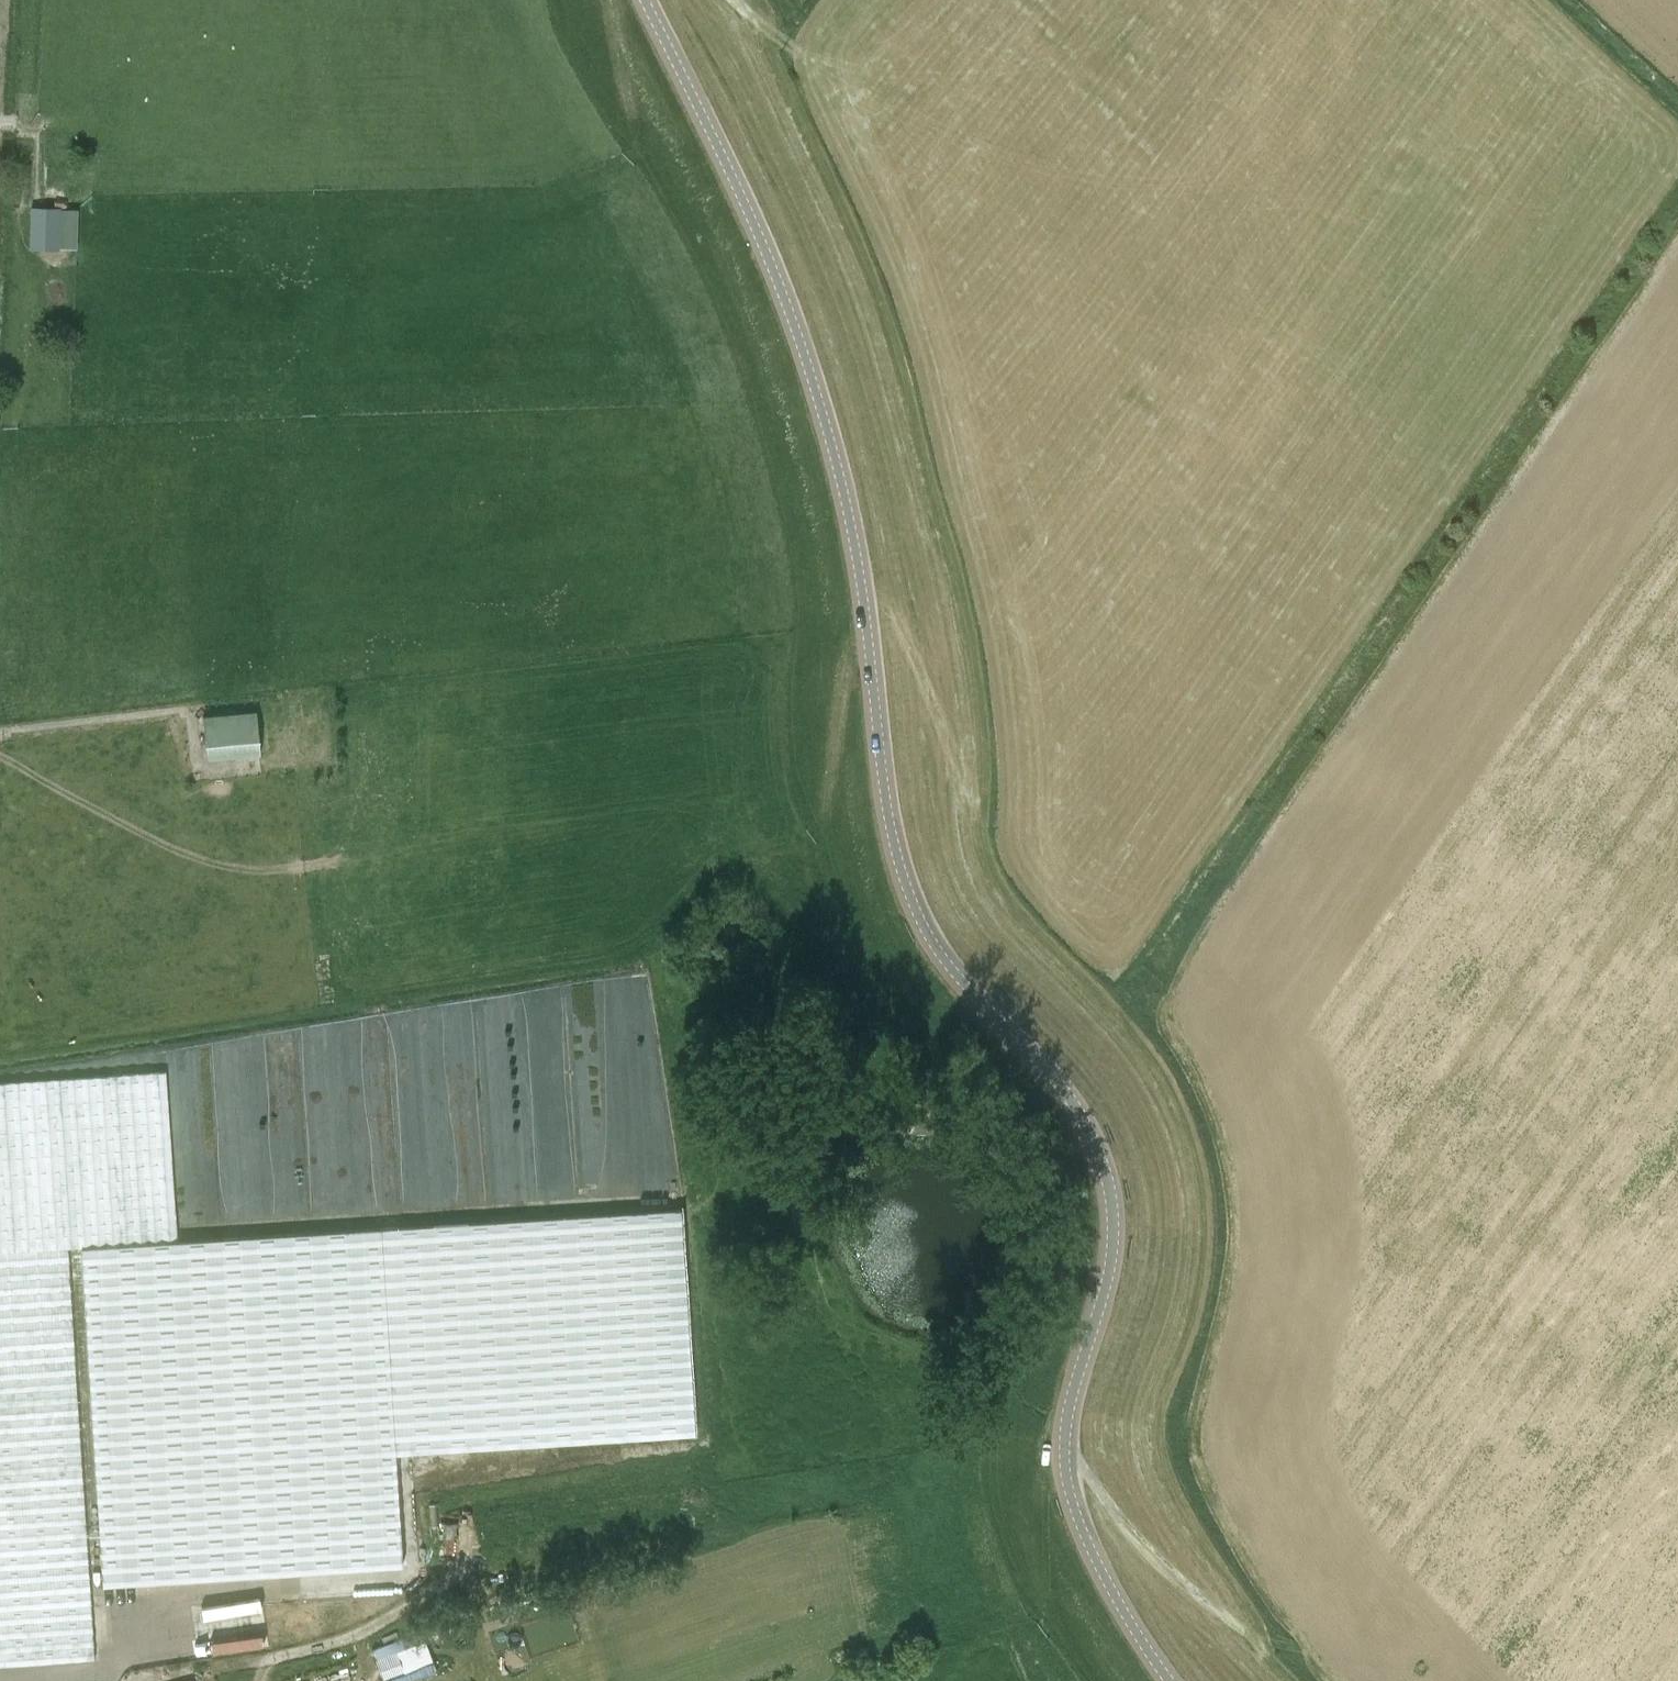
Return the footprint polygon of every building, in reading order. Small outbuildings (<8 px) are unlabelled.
[(29,205),(28,247),(77,247),(77,205),(29,205)] [(259,753),(256,712),(202,716),(206,758),(259,753)] [(90,1589),(68,1249),(82,1248),(104,1588),(403,1569),(397,1457),(414,1456),(696,1438),(682,1212),(179,1243),(168,1074),(0,1083),(0,1668),(95,1662),(90,1589)] [(461,1550),(460,1505),(430,1506),(432,1551),(461,1550)]
